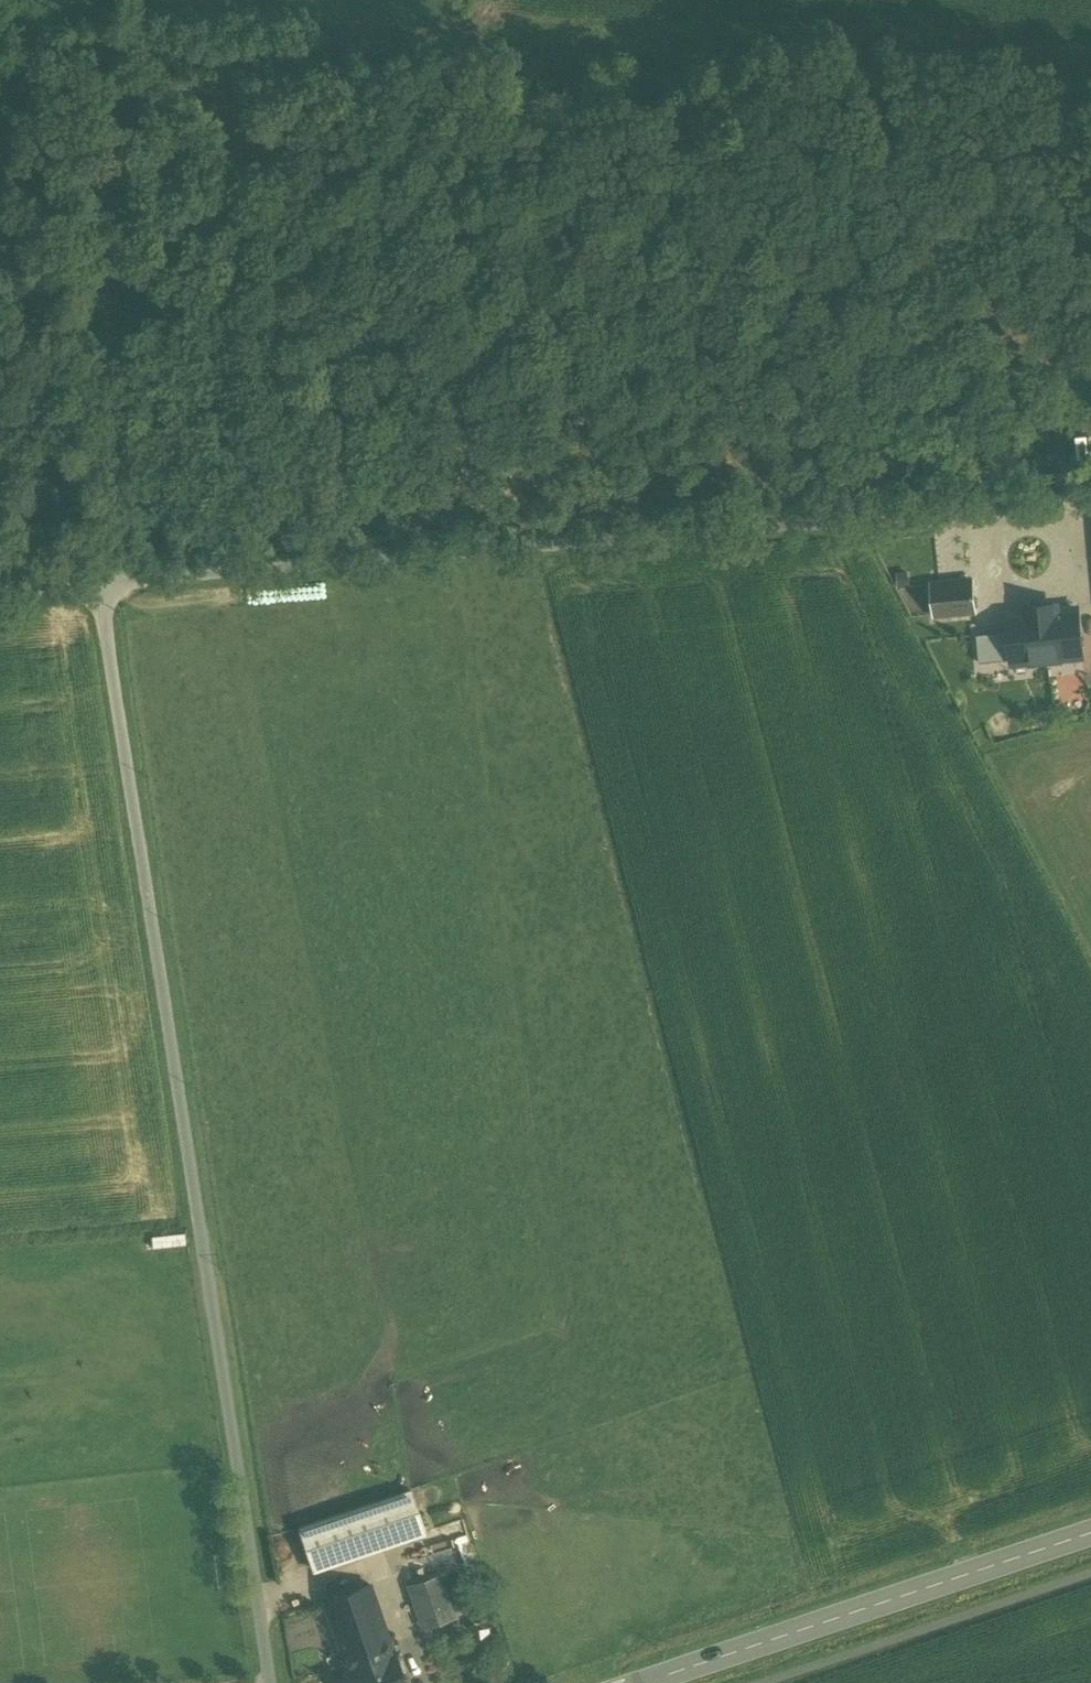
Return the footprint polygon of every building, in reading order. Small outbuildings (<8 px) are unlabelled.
[(941,533),(896,537),(901,584),(931,581),(944,580),(946,579),(941,533)] [(995,578),(973,580),(976,610),(999,607),(998,598),(997,599),(995,578)] [(931,581),(934,614),(976,610),(973,580),(944,582),(944,580),(931,581)] [(986,662),(1090,656),(1090,609),(1069,610),(1068,600),(1007,604),(1009,629),(984,631),(986,662)] [(406,1489),(299,1525),(315,1572),(423,1536),(406,1489)] [(442,1575),(407,1586),(420,1627),(455,1616),(442,1575)] [(344,1682),(408,1682),(371,1580),(331,1595),(358,1671),(342,1676),(344,1682)]
